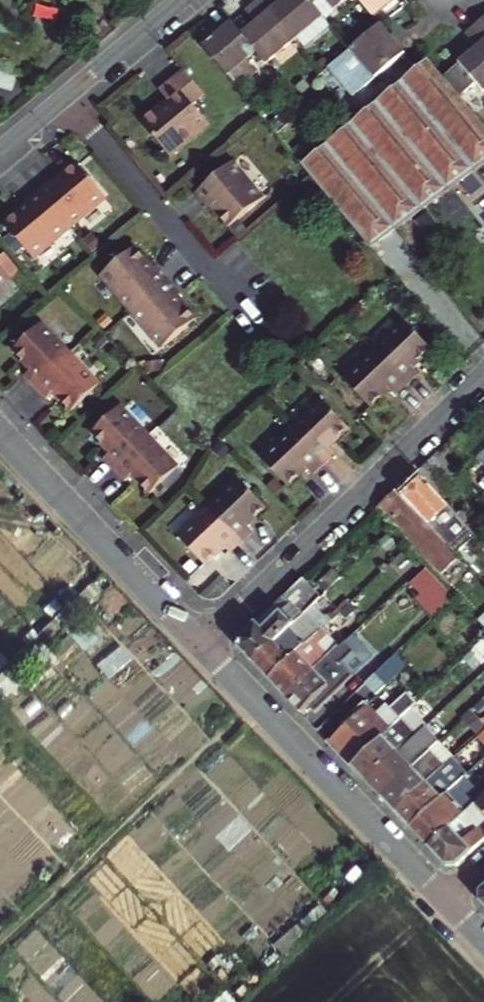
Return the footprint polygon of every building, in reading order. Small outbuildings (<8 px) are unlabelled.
[(255,23),(241,34),(257,53),(267,64),(295,41),(260,0),(258,0),(244,11),(255,23)] [(295,41),(303,50),(331,26),(314,5),(309,0),(260,0),(295,41)] [(369,12),(382,0),(359,0),(369,12)] [(483,91),(483,90),(483,27),(477,17),(461,31),(473,46),(457,59),(460,63),(444,76),(460,95),(475,82),(483,91)] [(241,34),(232,23),(203,46),(240,89),(257,73),(247,61),(257,53),(241,34)] [(351,50),(329,68),(353,98),(405,56),(382,27),(351,50)] [(428,65),(415,75),(303,164),(315,178),(376,250),(398,233),(452,192),(483,167),(483,133),(456,98),(440,79),(437,75),(428,65)] [(186,72),(164,91),(173,101),(146,125),(174,158),(212,125),(196,107),(207,97),(186,72)] [(440,79),(456,98),(460,95),(444,76),(440,79)] [(233,165),(196,196),(207,210),(210,207),(218,216),(229,230),(263,202),(233,165)] [(55,186),(51,182),(38,193),(70,231),(106,200),(78,167),(68,175),(55,186)] [(65,171),(51,182),(55,186),(68,175),(65,171)] [(38,193),(25,204),(29,209),(16,219),(6,228),(34,261),(70,231),(38,193)] [(25,204),(12,214),(16,219),(29,209),(25,204)] [(210,207),(207,210),(214,218),(218,216),(210,207)] [(132,313),(170,283),(158,269),(155,271),(145,259),(136,249),(102,276),(132,313)] [(158,269),(149,257),(145,259),(155,271),(158,269)] [(11,280),(0,267),(0,289),(11,280)] [(181,296),(170,283),(132,313),(162,350),(196,322),(188,311),(178,299),(181,296)] [(191,308),(181,296),(178,299),(188,311),(191,308)] [(410,366),(430,349),(403,321),(372,350),(407,386),(419,375),(410,366)] [(25,377),(36,389),(71,355),(42,324),(14,351),(32,370),(25,377)] [(395,397),(407,386),(372,350),(342,380),(368,407),(388,390),(395,397)] [(36,389),(46,400),(54,393),(72,412),(101,386),(71,355),(36,389)] [(146,379),(138,371),(131,377),(140,386),(146,379)] [(327,446),(346,428),(319,401),(289,429),(324,465),(334,455),(327,446)] [(150,438),(121,407),(93,434),(111,453),(103,460),(114,471),(150,438)] [(311,478),(324,465),(289,429),(258,458),(286,488),(303,470),(311,478)] [(114,471),(126,484),(134,477),(153,496),(180,469),(150,438),(114,471)] [(457,474),(435,451),(424,462),(446,484),(457,474)] [(424,462),(415,471),(423,479),(436,493),(446,484),(424,462)] [(436,493),(423,479),(404,497),(446,542),(465,563),(471,557),(455,540),(468,527),(436,493)] [(244,525),(263,508),(236,480),(206,508),(240,544),(252,534),(244,525)] [(404,497),(396,489),(381,504),(410,534),(412,532),(419,540),(416,543),(430,557),(446,542),(404,497)] [(228,556),(240,544),(206,508),(175,538),(203,566),(221,548),(228,556)] [(422,606),(446,584),(434,572),(411,594),(422,606)] [(333,573),(318,587),(326,594),(339,580),(333,573)] [(332,601),(346,588),(339,580),(326,594),(332,601)] [(432,617),(456,595),(446,584),(422,606),(432,617)] [(302,618),(313,606),(295,586),(240,638),(239,651),(253,666),(302,618)] [(323,621),(314,630),(302,618),(253,666),(269,682),(304,647),(310,641),(321,631),(327,625),(323,621)] [(321,631),(310,641),(316,647),(327,637),(321,631)] [(320,663),(312,671),(316,675),(288,702),(300,714),(306,708),(312,714),(349,678),(336,666),(347,655),(338,646),(335,650),(320,663)] [(312,671),(320,663),(304,647),(269,682),(288,702),(316,675),(312,671)] [(396,676),(384,664),(366,681),(378,693),(396,676)] [(480,698),(470,708),(483,723),(483,703),(480,698)] [(365,702),(354,712),(354,717),(327,742),(349,765),(387,730),(389,727),(365,702)] [(407,732),(397,741),(387,730),(349,765),(364,780),(411,737),(407,732)] [(407,750),(416,742),(411,737),(364,780),(378,794),(416,759),(407,750)] [(436,762),(427,771),(416,759),(378,794),(394,811),(441,767),(436,762)] [(436,780),(445,771),(441,767),(394,811),(409,827),(440,797),(432,789),(439,783),(436,780)] [(469,785),(465,780),(461,785),(465,790),(469,785)] [(483,791),(473,801),(483,812),(483,792),(483,791)] [(456,804),(444,792),(440,797),(409,827),(427,845),(471,802),(465,796),(456,804)] [(473,801),(471,802),(427,845),(445,863),(454,863),(470,849),(465,844),(471,840),(464,832),(483,813),(483,812),(473,801)] [(481,829),(475,834),(480,839),(483,835),(483,833),(481,829)]
